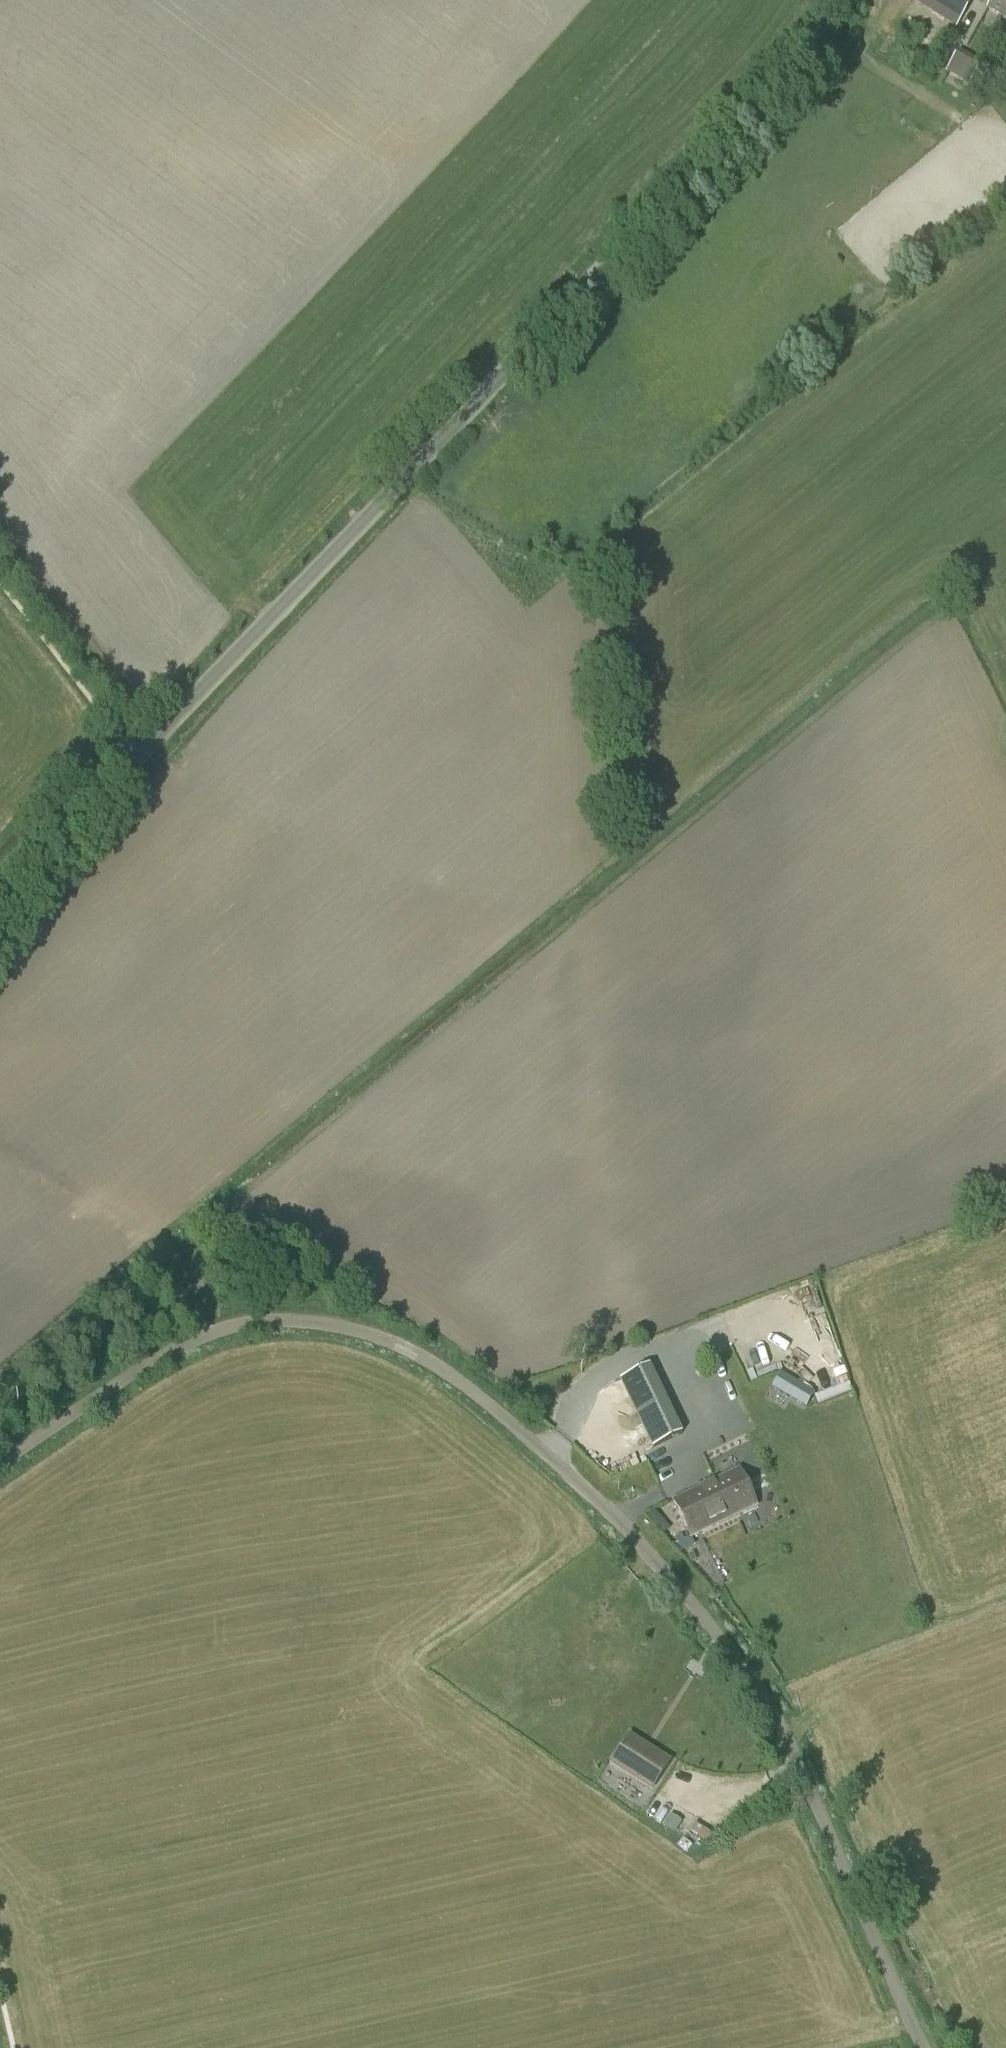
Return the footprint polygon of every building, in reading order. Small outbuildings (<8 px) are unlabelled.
[(972,0),(912,0),(911,0),(928,11),(923,19),(950,36),(972,0)] [(988,8),(1005,18),(1005,0),(992,0),(988,8)] [(974,85),(983,66),(959,54),(949,73),(974,85)] [(805,1408),(814,1393),(800,1385),(791,1399),(805,1408)] [(682,1434),(673,1416),(643,1430),(652,1448),(682,1434)] [(691,1537),(757,1506),(740,1469),(673,1500),(691,1537)] [(651,1792),(670,1761),(629,1736),(610,1766),(651,1792)]
